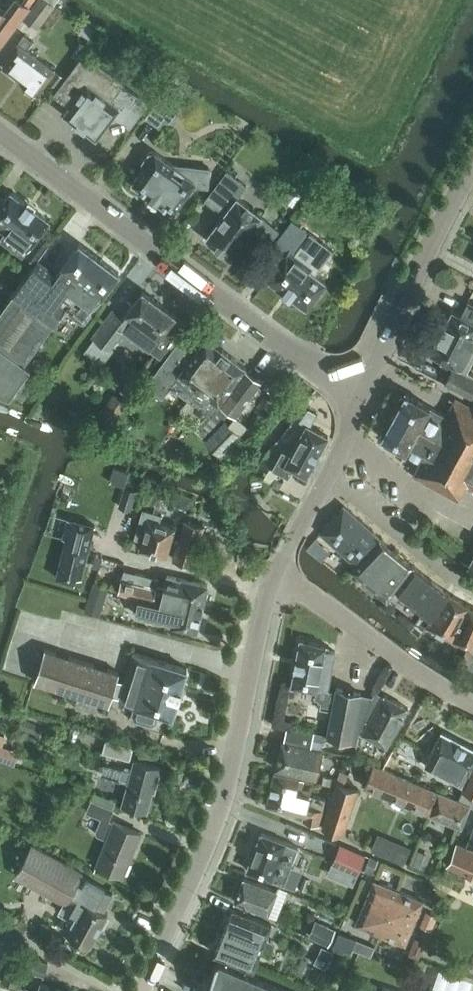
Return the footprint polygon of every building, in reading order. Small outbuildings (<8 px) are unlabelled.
[(0,7),(0,45),(30,6),(22,0),(12,0),(4,10),(0,7)] [(24,18),(37,28),(57,0),(37,0),(24,18)] [(18,42),(17,41),(8,54),(10,55),(3,66),(22,80),(21,81),(36,93),(54,69),(27,48),(32,41),(23,35),(18,42)] [(69,106),(64,113),(96,137),(107,123),(123,135),(149,100),(84,51),(53,93),(69,106)] [(48,80),(53,83),(61,72),(56,69),(48,80)] [(181,87),(171,80),(145,115),(160,126),(164,119),(175,121),(181,87)] [(209,169),(174,165),(154,150),(148,151),(142,160),(143,166),(143,167),(133,180),(132,181),(149,194),(148,195),(156,201),(157,200),(173,212),(174,210),(194,183),(207,184),(209,169)] [(224,214),(206,237),(230,256),(251,229),(268,242),(279,229),(261,215),(237,197),(246,184),(227,169),(204,199),(224,214)] [(40,260),(38,258),(48,244),(37,236),(49,219),(34,208),(35,207),(26,201),(26,202),(10,191),(5,198),(0,194),(0,229),(4,232),(0,238),(0,239),(22,255),(24,253),(36,262),(37,263),(40,260)] [(276,266),(267,278),(283,290),(282,291),(290,297),(290,296),(306,307),(326,281),(315,273),(323,262),(317,258),(313,265),(295,252),(309,232),(292,219),(264,257),(276,266)] [(79,242),(57,272),(46,287),(68,303),(72,306),(69,309),(69,311),(70,313),(81,322),(83,322),(85,321),(91,314),(91,312),(90,310),(119,271),(79,242)] [(57,272),(40,260),(37,263),(36,262),(0,310),(0,391),(9,394),(31,366),(25,362),(68,303),(46,287),(57,272)] [(170,344),(185,323),(175,315),(175,314),(143,289),(123,316),(112,308),(93,335),(110,348),(123,330),(149,349),(159,336),(170,344)] [(472,347),(472,304),(467,301),(460,314),(452,310),(441,331),(472,347)] [(441,331),(430,352),(454,365),(444,382),(472,397),(472,394),(472,374),(466,371),(472,358),(472,347),(441,331)] [(221,348),(205,336),(192,354),(177,342),(158,368),(146,384),(163,395),(173,380),(180,371),(195,383),(186,396),(207,413),(195,428),(223,451),(240,430),(229,421),(236,413),(234,412),(261,379),(245,367),(245,366),(229,354),(221,348)] [(114,421),(127,402),(113,391),(99,410),(114,421)] [(405,392),(381,436),(405,450),(406,449),(422,458),(413,475),(457,500),(466,484),(472,488),(472,407),(455,397),(445,414),(429,406),(430,405),(405,392)] [(293,468),(306,476),(328,436),(307,424),(290,454),(282,450),(272,468),(288,477),(293,468)] [(118,506),(130,509),(135,490),(124,487),(118,506)] [(356,563),(380,537),(344,505),(321,532),(356,563)] [(175,526),(159,521),(162,513),(142,507),(133,537),(142,539),(140,548),(152,551),(152,554),(160,557),(162,554),(166,555),(175,526)] [(95,525),(71,518),(56,577),(74,582),(76,576),(81,577),(95,525)] [(193,563),(204,525),(184,519),(173,557),(193,563)] [(414,564),(380,537),(352,568),(387,599),(392,592),(414,564)] [(312,541),(307,547),(317,556),(322,550),(312,541)] [(392,592),(420,614),(428,621),(448,592),(414,564),(392,592)] [(158,577),(124,569),(119,591),(131,593),(139,595),(201,609),(208,584),(167,574),(164,586),(156,584),(158,577)] [(93,583),(89,597),(104,602),(108,588),(93,583)] [(426,624),(472,648),(472,608),(466,604),(448,592),(428,621),(426,624)] [(171,625),(196,631),(201,609),(139,595),(135,613),(172,621),(171,625)] [(428,621),(420,614),(410,628),(419,634),(426,624),(428,621)] [(327,735),(351,740),(354,722),(362,724),(372,694),(336,687),(329,685),(335,650),(328,649),(329,645),(300,638),(291,684),(317,689),(316,695),(334,699),(327,735)] [(117,679),(119,671),(45,648),(34,680),(109,703),(112,693),(117,679)] [(187,668),(185,667),(133,651),(124,681),(120,696),(119,698),(138,704),(134,713),(137,717),(151,722),(155,720),(158,710),(170,714),(170,715),(173,715),(187,668)] [(117,679),(112,693),(120,696),(124,681),(117,679)] [(387,746),(408,707),(383,693),(383,694),(376,690),(368,707),(374,711),(362,733),(387,746)] [(284,740),(282,740),(275,768),(317,777),(323,749),(311,746),(314,732),(287,726),(284,740)] [(0,730),(0,758),(14,763),(19,751),(2,745),(6,733),(0,730)] [(463,788),(472,792),(472,747),(442,731),(424,764),(464,785),(463,788)] [(129,759),(133,746),(106,739),(102,751),(129,759)] [(157,783),(161,767),(134,760),(132,769),(106,762),(102,774),(129,781),(122,804),(146,811),(154,782),(157,783)] [(364,786),(386,795),(408,804),(417,782),(373,764),(364,786)] [(348,772),(340,769),(337,777),(336,778),(344,782),(348,772)] [(298,778),(274,772),(266,804),(291,810),(305,813),(304,818),(319,822),(325,798),(295,791),(298,778)] [(323,775),(322,783),(334,785),(336,778),(337,777),(323,775)] [(342,835),(357,789),(337,781),(322,827),(342,835)] [(438,791),(417,782),(408,804),(429,813),(438,791)] [(463,788),(458,799),(438,791),(429,813),(461,826),(470,804),(472,806),(472,792),(463,788)] [(95,792),(92,799),(112,807),(115,800),(95,792)] [(109,819),(113,808),(112,807),(92,799),(91,799),(86,811),(101,817),(96,830),(97,834),(107,837),(96,864),(123,875),(141,832),(114,821),(109,819)] [(284,883),(298,846),(261,832),(246,869),(284,883)] [(389,842),(378,837),(373,849),(385,854),(389,842)] [(399,841),(392,857),(404,863),(411,846),(399,841)] [(340,843),(332,862),(347,868),(342,879),(353,884),(358,873),(366,854),(340,843)] [(457,843),(448,864),(472,875),(472,850),(457,843)] [(112,893),(113,892),(95,882),(94,882),(80,875),(82,872),(32,844),(15,875),(64,902),(59,911),(73,918),(65,931),(78,938),(76,941),(84,945),(86,942),(90,945),(108,912),(101,909),(110,892),(112,893)] [(430,854),(418,850),(413,864),(425,868),(430,854)] [(370,855),(364,870),(372,873),(378,858),(370,855)] [(277,890),(243,877),(234,900),(268,913),(277,890)] [(390,911),(398,889),(374,879),(365,901),(390,911)] [(423,900),(398,889),(390,911),(414,921),(423,900)] [(390,911),(365,901),(356,923),(381,933),(390,911)] [(271,923),(231,908),(214,953),(254,968),(260,951),(269,955),(281,960),(287,946),(265,937),(271,923)] [(438,916),(426,910),(420,925),(431,930),(438,916)] [(405,943),(414,921),(390,911),(381,933),(405,943)] [(328,944),(335,929),(317,920),(309,935),(328,944)] [(420,926),(417,933),(427,937),(430,930),(420,926)] [(357,936),(343,931),(337,950),(344,952),(345,951),(351,953),(357,936)] [(337,951),(323,945),(315,963),(329,969),(337,951)] [(204,971),(205,973),(201,982),(199,983),(200,985),(201,984),(206,986),(204,990),(292,990),(276,984),(275,983),(274,984),(261,978),(262,978),(260,977),(260,978),(247,973),(247,972),(246,971),(246,972),(233,967),(233,966),(231,965),(231,966),(218,961),(218,960),(216,959),(216,961),(216,962),(211,974),(206,972),(206,971),(204,971)] [(65,990),(41,983),(38,990),(64,990),(65,990)]
